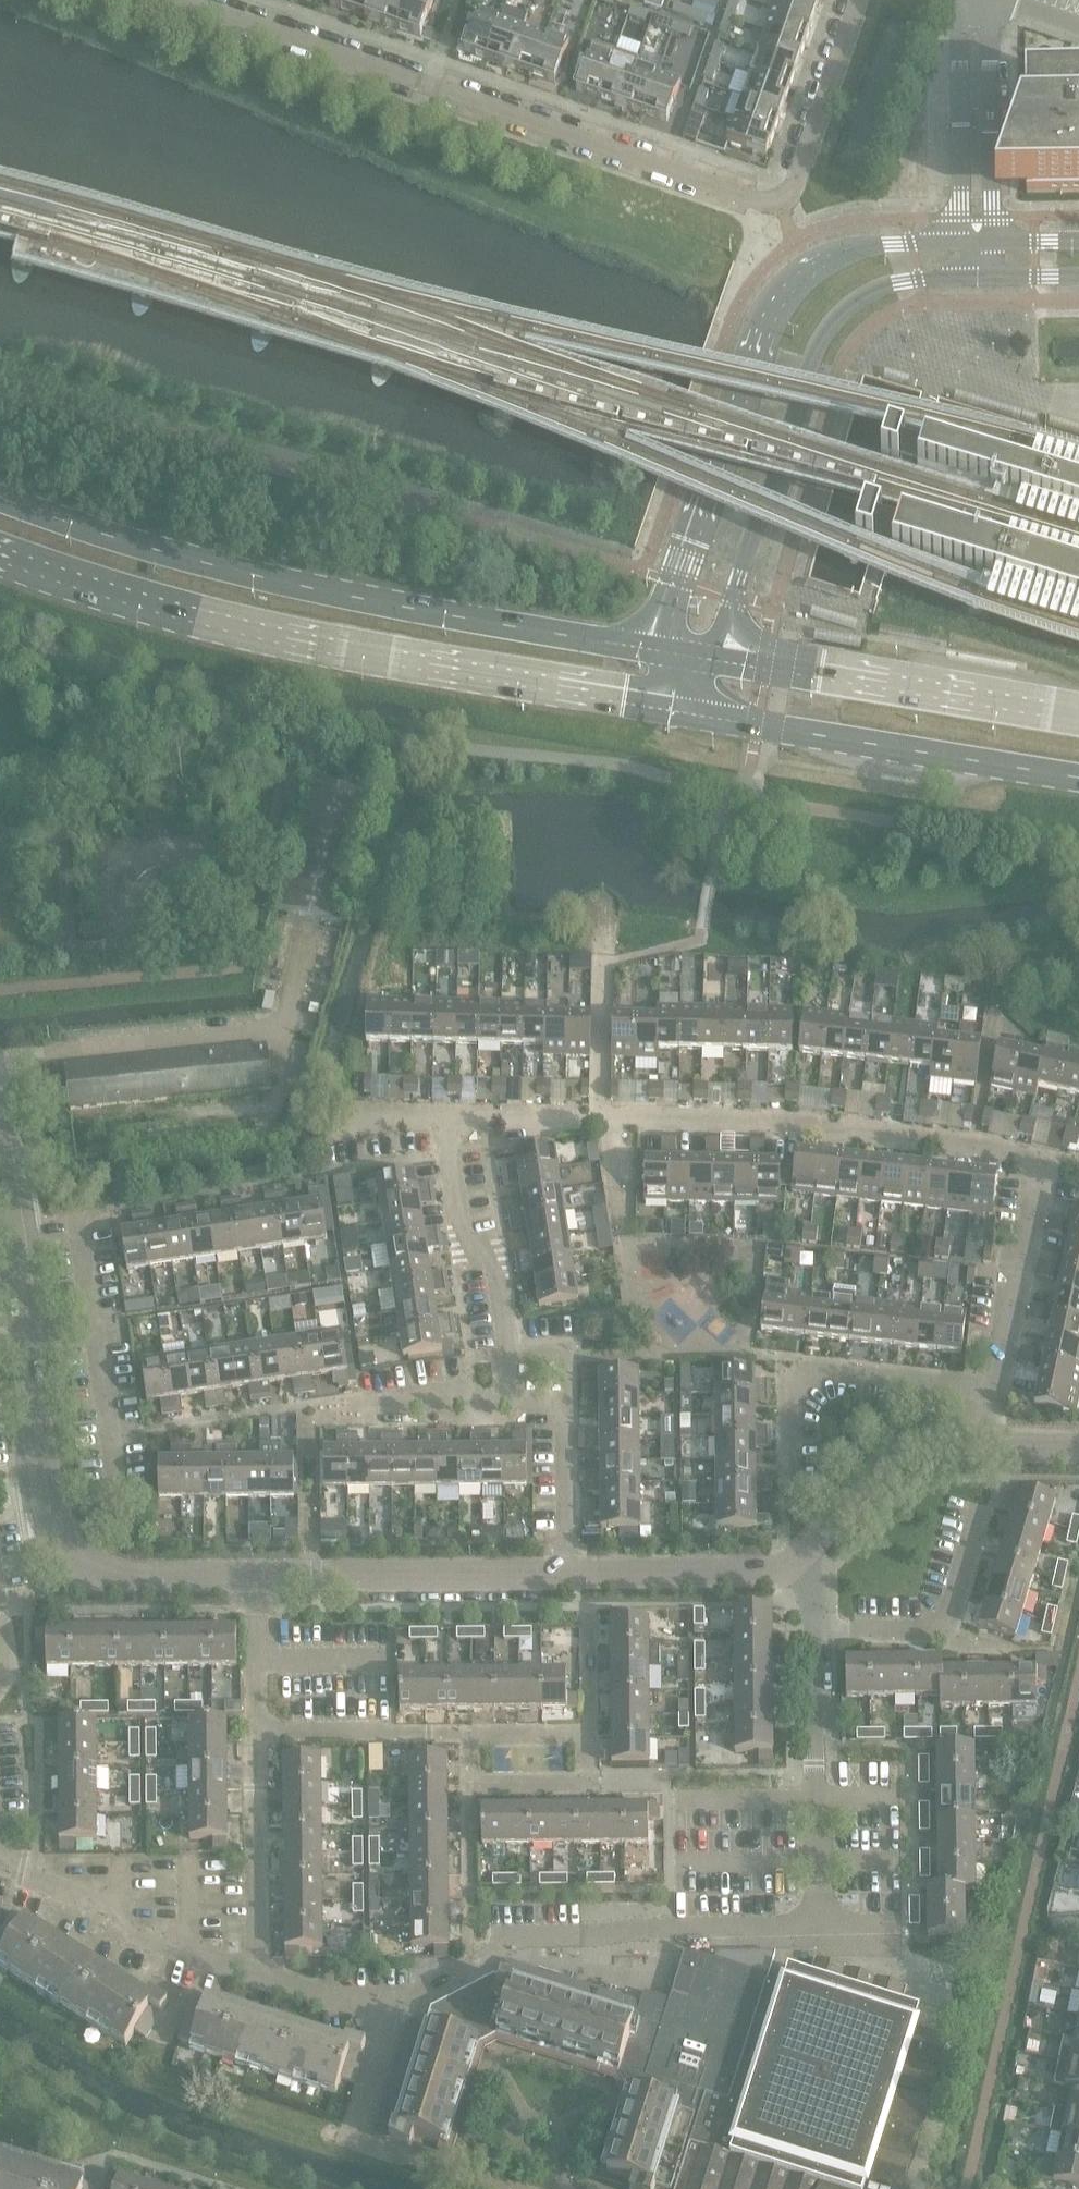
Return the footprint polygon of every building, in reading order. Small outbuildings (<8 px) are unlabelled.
[(330,6),(354,14),(358,0),(332,0),(330,6)] [(354,14),(376,21),(383,0),(358,0),(354,14)] [(376,21),(398,29),(408,0),(383,0),(376,21)] [(398,29),(421,37),(434,0),(408,0),(398,29)] [(663,0),(646,0),(645,4),(662,10),(665,1),(663,0)] [(819,0),(777,0),(774,9),(814,23),(822,1),(819,0)] [(740,4),(731,1),(725,17),(735,20),(740,4)] [(676,4),(673,14),(690,19),(693,10),(676,4)] [(510,68),(524,28),(528,16),(506,8),(502,21),(488,60),(510,68)] [(648,14),(632,8),(628,18),(645,23),(648,14)] [(814,23),(774,9),(766,32),(806,45),(814,23)] [(709,16),(693,10),(690,19),(706,25),(709,16)] [(478,13),(478,14),(465,52),(488,60),(502,21),(478,13)] [(735,20),(725,17),(720,34),(729,37),(735,20)] [(676,24),(659,18),(656,27),(673,33),(676,24)] [(693,30),(676,24),(673,33),(690,39),(693,30)] [(546,36),(524,28),(510,68),(532,76),(546,36)] [(806,45),(766,32),(759,54),(798,68),(806,45)] [(569,44),(546,36),(532,76),(556,84),(569,44)] [(593,43),(581,79),(577,91),(600,99),(617,52),(593,43)] [(725,48),(716,45),(710,62),(719,65),(725,48)] [(617,52),(600,99),(622,107),(636,67),(637,68),(640,60),(617,52)] [(798,68),(759,54),(751,76),(791,90),(798,68)] [(1071,69),(1074,59),(1063,55),(1060,66),(1071,69)] [(719,65),(710,62),(704,79),(713,82),(719,65)] [(658,75),(637,68),(636,67),(622,107),(644,115),(658,75)] [(681,83),(658,75),(644,115),(668,123),(681,83)] [(791,90),(751,76),(743,98),(783,112),(791,90)] [(1026,89),(1026,93),(1026,121),(1021,121),(996,195),(1078,194),(1078,88),(1026,89)] [(700,89),(694,106),(704,109),(709,93),(700,89)] [(783,112),(743,98),(736,121),(775,134),(783,112)] [(706,117),(692,113),(683,138),(697,143),(706,117)] [(775,134),(736,121),(728,144),(767,157),(775,134)] [(900,464),(909,467),(941,478),(926,529),(893,519),(866,512),(856,542),(884,550),(1078,610),(1078,493),(916,443),(889,435),(888,436),(882,459),(900,464)] [(439,953),(439,966),(455,967),(455,953),(439,953)] [(459,953),(459,967),(479,967),(480,967),(480,954),(480,953),(459,953)] [(527,955),(527,965),(535,965),(536,955),(527,955)] [(571,955),(571,971),(591,971),(591,956),(571,955)] [(390,1002),(368,1001),(367,1043),(389,1043),(390,1002)] [(412,1002),(390,1002),(389,1043),(412,1044),(412,1002)] [(434,1003),(412,1002),(412,1044),(433,1044),(434,1003)] [(457,1003),(434,1003),(433,1044),(456,1045),(457,1003)] [(478,1004),(457,1003),(456,1045),(478,1045),(478,1004)] [(502,1004),(478,1004),(478,1045),(501,1046),(502,1004)] [(522,1005),(502,1004),(501,1046),(522,1046),(522,1005)] [(548,1005),(522,1005),(522,1046),(544,1047),(546,1047),(546,1016),(548,1016),(548,1005)] [(682,1008),(658,1008),(658,1018),(659,1018),(658,1050),(659,1050),(681,1050),(682,1008)] [(703,1009),(682,1008),(681,1050),(702,1051),(703,1009)] [(727,1009),(703,1009),(702,1051),(726,1051),(727,1009)] [(747,1010),(727,1009),(726,1051),(747,1051),(747,1010)] [(771,1010),(747,1010),(747,1051),(770,1052),(771,1010)] [(793,1011),(771,1010),(770,1052),(792,1053),(793,1011)] [(800,1053),(822,1056),(827,1014),(805,1012),(800,1053)] [(850,1017),(827,1014),(822,1056),(844,1058),(850,1017)] [(569,1016),(548,1016),(546,1016),(546,1047),(544,1047),(544,1057),(568,1058),(569,1016)] [(592,1017),(569,1016),(568,1058),(591,1058),(592,1017)] [(637,1018),(614,1017),(612,1059),(636,1060),(637,1018)] [(870,1020),(850,1017),(844,1058),(866,1061),(870,1020)] [(658,1018),(637,1018),(636,1060),(659,1060),(659,1050),(658,1050),(659,1018),(658,1018)] [(892,1022),(870,1020),(866,1061),(887,1064),(892,1022)] [(914,1025),(892,1022),(887,1064),(908,1066),(914,1025)] [(939,1028),(914,1025),(908,1066),(932,1069),(933,1069),(937,1038),(938,1038),(939,1028)] [(955,1082),(960,1041),(938,1038),(937,1038),(933,1069),(932,1069),(930,1079),(955,1082)] [(977,1085),(982,1044),(960,1041),(955,1082),(977,1085)] [(1070,1051),(1046,1046),(1045,1046),(1043,1056),(1044,1056),(1038,1087),(1039,1087),(1061,1092),(1070,1051)] [(267,1047),(100,1064),(66,1068),(71,1111),(272,1090),(267,1047)] [(1023,1052),(1000,1047),(991,1087),(1014,1092),(1023,1052)] [(1070,1051),(1061,1092),(1078,1096),(1078,1053),(1070,1051)] [(1043,1056),(1023,1052),(1014,1092),(1037,1097),(1039,1087),(1038,1087),(1044,1056),(1043,1056)] [(502,1065),(502,1079),(511,1079),(511,1065),(502,1065)] [(737,1078),(736,1085),(746,1085),(746,1074),(740,1074),(737,1078)] [(373,1077),(366,1077),(365,1094),(373,1094),(373,1077)] [(619,1083),(612,1083),(611,1100),(619,1100),(619,1083)] [(785,1103),(793,1103),(794,1087),(787,1086),(785,1103)] [(832,1108),(839,1109),(841,1093),(834,1092),(832,1108)] [(848,1094),(841,1093),(839,1109),(846,1110),(848,1094)] [(892,1099),(884,1098),(882,1114),(890,1115),(892,1099)] [(920,1119),(927,1120),(929,1103),(922,1103),(920,1119)] [(936,1104),(929,1103),(927,1120),(934,1121),(936,1104)] [(964,1124),(972,1125),(974,1109),(966,1108),(964,1124)] [(993,1112),(986,1111),(982,1127),(990,1129),(993,1112)] [(1020,1135),(1027,1137),(1030,1120),(1023,1119),(1020,1135)] [(1037,1122),(1030,1120),(1027,1137),(1034,1138),(1037,1122)] [(1063,1145),(1070,1146),(1074,1130),(1067,1128),(1063,1145)] [(1074,1130),(1070,1146),(1077,1148),(1078,1138),(1078,1131),(1074,1130)] [(516,1152),(518,1165),(519,1171),(515,1171),(512,1166),(503,1167),(504,1177),(558,1169),(555,1146),(516,1152)] [(792,1193),(816,1196),(820,1155),(797,1152),(792,1193)] [(843,1157),(820,1155),(816,1196),(838,1198),(843,1157)] [(865,1160),(843,1157),(838,1198),(860,1201),(865,1160)] [(645,1202),(668,1202),(669,1161),(646,1160),(645,1202)] [(887,1162),(865,1160),(860,1201),(882,1204),(887,1162)] [(691,1161),(669,1161),(668,1202),(690,1203),(691,1161)] [(714,1162),(691,1161),(690,1203),(713,1203),(714,1162)] [(736,1162),(714,1162),(713,1203),(735,1204),(736,1162)] [(758,1163),(736,1162),(735,1204),(757,1204),(758,1163)] [(909,1165),(887,1162),(882,1204),(904,1206),(909,1165)] [(781,1163),(758,1163),(757,1204),(780,1205),(781,1163)] [(930,1167),(909,1165),(904,1206),(925,1209),(930,1167)] [(953,1170),(930,1167),(925,1209),(948,1211),(953,1170)] [(558,1169),(504,1177),(506,1188),(515,1186),(516,1180),(520,1180),(523,1196),(562,1191),(558,1169)] [(975,1173),(953,1170),(948,1211),(970,1214),(975,1173)] [(998,1175),(975,1173),(970,1214),(993,1217),(998,1175)] [(377,1180),(381,1202),(434,1194),(433,1184),(424,1186),(423,1192),(419,1192),(416,1174),(377,1180)] [(351,1177),(333,1180),(337,1207),(355,1205),(351,1177)] [(317,1203),(300,1205),(306,1244),(328,1241),(322,1202),(321,1202),(319,1187),(309,1189),(310,1197),(316,1198),(317,1203)] [(562,1191),(523,1196),(526,1215),(521,1215),(518,1210),(510,1211),(511,1221),(565,1213),(562,1191)] [(281,1204),(287,1201),(285,1192),(275,1194),(283,1248),(306,1244),(300,1205),(282,1208),(281,1204)] [(273,1209),(256,1212),(262,1251),(283,1248),(275,1194),(265,1195),(266,1204),(272,1205),(273,1209)] [(434,1194),(381,1202),(384,1224),(423,1218),(420,1201),(424,1200),(427,1206),(436,1205),(434,1194)] [(606,1195),(594,1197),(595,1208),(608,1206),(606,1195)] [(237,1210),(243,1208),(241,1199),(231,1200),(239,1254),(262,1251),(256,1212),(238,1215),(237,1210)] [(229,1216),(211,1219),(217,1258),(239,1254),(231,1200),(221,1202),(222,1211),(228,1212),(229,1216)] [(193,1217),(198,1214),(197,1206),(187,1207),(195,1261),(217,1258),(211,1219),(193,1222),(193,1217)] [(184,1223),(167,1226),(173,1264),(195,1261),(187,1207),(176,1209),(178,1217),(184,1219),(184,1223)] [(608,1208),(594,1210),(597,1230),(611,1228),(608,1208)] [(149,1224),(154,1221),(153,1212),(142,1214),(150,1268),(173,1264),(167,1226),(149,1228),(149,1224)] [(565,1213),(511,1221),(513,1231),(522,1230),(523,1224),(527,1223),(530,1240),(568,1234),(565,1213)] [(122,1232),(128,1271),(150,1268),(142,1214),(132,1215),(134,1224),(140,1225),(140,1230),(122,1232)] [(423,1218),(384,1224),(387,1246),(441,1238),(440,1228),(431,1229),(430,1235),(425,1236),(423,1218)] [(1050,1219),(1049,1226),(1065,1229),(1066,1223),(1050,1219)] [(764,1226),(764,1239),(781,1239),(781,1226),(764,1226)] [(805,1226),(803,1242),(810,1243),(812,1227),(805,1226)] [(1065,1229),(1049,1226),(1047,1233),(1063,1236),(1065,1229)] [(819,1228),(812,1227),(810,1243),(817,1244),(819,1228)] [(611,1228),(597,1230),(600,1251),(615,1248),(611,1228)] [(849,1231),(847,1248),(854,1248),(856,1232),(849,1231)] [(1072,1231),(1067,1253),(1078,1255),(1078,1232),(1072,1231)] [(863,1233),(856,1232),(854,1248),(861,1249),(863,1233)] [(568,1234),(530,1240),(532,1258),(528,1259),(525,1254),(516,1255),(518,1265),(572,1257),(568,1234)] [(893,1236),(891,1253),(898,1254),(900,1237),(893,1236)] [(907,1238),(900,1237),(898,1254),(905,1254),(907,1238)] [(441,1238),(387,1246),(390,1268),(429,1262),(427,1245),(431,1244),(434,1250),(443,1248),(441,1238)] [(937,1242),(935,1258),(942,1259),(944,1242),(937,1242)] [(951,1243),(944,1242),(942,1259),(949,1260),(951,1243)] [(795,1248),(788,1247),(786,1264),(793,1265),(795,1248)] [(986,1247),(984,1264),(991,1265),(993,1248),(986,1247)] [(802,1249),(795,1248),(793,1265),(800,1265),(802,1249)] [(839,1253),(832,1252),(830,1269),(837,1270),(839,1253)] [(846,1254),(839,1253),(837,1270),(844,1270),(846,1254)] [(1067,1253),(1063,1275),(1078,1278),(1078,1255),(1067,1253)] [(572,1257),(518,1265),(519,1275),(528,1274),(529,1268),(534,1267),(536,1285),(575,1279),(572,1257)] [(883,1258),(876,1258),(874,1274),(881,1275),(883,1258)] [(890,1259),(883,1258),(881,1275),(888,1276),(890,1259)] [(429,1262),(390,1268),(394,1290),(448,1282),(446,1272),(437,1273),(436,1279),(432,1280),(429,1262)] [(927,1264),(920,1263),(918,1279),(925,1280),(927,1264)] [(1041,1263),(1039,1270),(1056,1273),(1057,1266),(1041,1263)] [(934,1264),(927,1264),(925,1280),(932,1281),(934,1264)] [(949,1266),(947,1285),(958,1286),(961,1268),(949,1266)] [(976,1269),(969,1268),(967,1285),(975,1286),(976,1269)] [(1056,1273),(1039,1270),(1038,1277),(1054,1280),(1056,1273)] [(1063,1275),(1058,1296),(1078,1301),(1078,1278),(1063,1275)] [(575,1279),(536,1285),(539,1303),(535,1303),(532,1298),(523,1299),(525,1309),(540,1307),(540,1308),(579,1302),(575,1279)] [(448,1282),(394,1290),(397,1312),(436,1306),(433,1289),(438,1288),(440,1294),(449,1292),(448,1282)] [(761,1332),(785,1335),(789,1293),(766,1290),(761,1332)] [(811,1296),(790,1293),(789,1293),(785,1335),(806,1337),(811,1296)] [(833,1298),(811,1296),(806,1337),(829,1340),(833,1298)] [(1058,1296),(1053,1318),(1078,1324),(1078,1301),(1058,1296)] [(855,1301),(833,1298),(829,1340),(850,1342),(855,1301)] [(139,1301),(126,1302),(128,1315),(141,1313),(139,1301)] [(878,1304),(855,1301),(850,1342),(873,1345),(878,1304)] [(899,1306),(878,1304),(873,1345),(895,1347),(899,1306)] [(436,1306),(397,1312),(400,1334),(454,1326),(453,1316),(444,1317),(443,1323),(439,1324),(436,1306)] [(922,1309),(899,1306),(895,1347),(917,1350),(922,1309)] [(1032,1306),(1030,1313),(1046,1317),(1048,1310),(1032,1306)] [(365,1307),(354,1308),(355,1318),(366,1316),(365,1307)] [(944,1311),(922,1309),(917,1350),(939,1353),(944,1311)] [(967,1314),(944,1311),(939,1353),(962,1355),(967,1314)] [(1046,1317),(1030,1313),(1029,1320),(1045,1324),(1046,1317)] [(1053,1318),(1049,1339),(1078,1346),(1078,1324),(1053,1318)] [(168,1319),(160,1321),(161,1329),(170,1328),(168,1319)] [(454,1326),(400,1334),(404,1357),(443,1351),(440,1333),(444,1332),(447,1338),(456,1336),(454,1326)] [(342,1333),(320,1337),(326,1375),(343,1373),(343,1377),(338,1380),(339,1389),(350,1387),(347,1372),(348,1372),(342,1333)] [(320,1337),(298,1340),(306,1394),(316,1392),(314,1384),(308,1382),(308,1378),(326,1375),(320,1337)] [(1049,1339),(1044,1362),(1078,1369),(1078,1346),(1049,1339)] [(298,1340),(276,1343),(282,1382),(299,1379),(299,1384),(294,1387),(295,1395),(306,1394),(298,1340)] [(276,1343),(254,1347),(262,1401),(272,1399),(270,1390),(264,1389),(264,1385),(282,1382),(276,1343)] [(254,1347),(231,1350),(237,1389),(255,1386),(256,1390),(250,1393),(252,1402),(262,1401),(254,1347)] [(231,1350),(209,1353),(217,1407),(227,1406),(226,1397),(220,1396),(219,1392),(237,1389),(231,1350)] [(1022,1350),(1021,1357),(1037,1360),(1039,1353),(1022,1350)] [(209,1353),(187,1357),(193,1396),(210,1393),(211,1397),(206,1400),(207,1409),(217,1407),(209,1353)] [(187,1357),(165,1360),(173,1414),(183,1413),(182,1404),(176,1403),(175,1398),(193,1396),(187,1357)] [(1037,1360),(1021,1357),(1019,1363),(1036,1367),(1037,1360)] [(165,1360),(142,1364),(148,1403),(166,1400),(167,1404),(162,1407),(163,1416),(173,1414),(165,1360)] [(1044,1362),(1039,1384),(1078,1392),(1078,1369),(1044,1362)] [(716,1371),(716,1394),(770,1393),(770,1383),(761,1384),(759,1389),(755,1389),(755,1371),(716,1371)] [(600,1372),(600,1385),(600,1391),(596,1391),(594,1385),(585,1385),(585,1395),(640,1395),(639,1372),(600,1372)] [(691,1379),(681,1379),(681,1392),(691,1392),(691,1379)] [(1039,1384),(1035,1406),(1075,1415),(1078,1398),(1078,1392),(1039,1384)] [(770,1393),(716,1394),(716,1416),(755,1415),(755,1398),(759,1398),(761,1404),(770,1404),(770,1393)] [(1013,1394),(1011,1401),(1028,1404),(1029,1397),(1013,1394)] [(640,1395),(585,1395),(585,1406),(594,1406),(596,1400),(600,1400),(601,1417),(640,1417),(640,1395)] [(755,1415),(716,1416),(716,1438),(771,1438),(771,1428),(762,1428),(760,1434),(755,1434),(755,1415)] [(640,1417),(601,1417),(601,1435),(596,1435),(594,1430),(585,1430),(586,1440),(640,1439),(640,1417)] [(675,1418),(663,1418),(663,1438),(675,1438),(675,1418)] [(281,1419),(273,1419),(273,1439),(281,1440),(281,1419)] [(270,1425),(261,1425),(261,1439),(270,1439),(270,1425)] [(461,1449),(448,1449),(442,1449),(442,1444),(448,1442),(448,1433),(438,1434),(438,1488),(461,1488),(461,1449)] [(477,1448),(472,1449),(461,1449),(461,1488),(483,1488),(482,1433),(471,1433),(472,1442),(477,1444),(477,1448)] [(505,1448),(492,1448),(486,1448),(486,1444),(492,1442),(492,1433),(482,1433),(483,1488),(505,1487),(505,1448)] [(522,1448),(516,1448),(505,1448),(505,1487),(528,1487),(527,1448),(526,1448),(526,1433),(516,1433),(516,1442),(522,1444),(522,1448)] [(343,1450),(338,1450),(325,1450),(325,1489),(349,1489),(348,1434),(337,1434),(338,1443),(343,1445),(343,1450)] [(370,1449),(358,1450),(352,1450),(352,1445),(358,1443),(358,1434),(348,1434),(349,1489),(370,1489),(370,1449)] [(388,1449),(382,1449),(370,1449),(370,1489),(393,1489),(392,1434),(382,1434),(382,1443),(388,1445),(388,1449)] [(415,1449),(403,1449),(397,1449),(397,1445),(403,1443),(402,1434),(392,1434),(393,1489),(416,1488),(415,1449)] [(433,1449),(427,1449),(415,1449),(416,1488),(438,1488),(438,1434),(427,1434),(427,1443),(433,1444),(433,1449)] [(771,1438),(716,1438),(716,1461),(756,1460),(755,1443),(760,1443),(762,1448),(771,1448),(771,1438)] [(640,1439),(586,1440),(586,1450),(595,1450),(597,1444),(601,1444),(601,1462),(640,1462),(640,1439)] [(675,1450),(675,1439),(666,1439),(666,1450),(675,1450)] [(222,1460),(217,1460),(205,1460),(205,1499),(227,1499),(227,1444),(217,1444),(217,1453),(222,1455),(222,1460)] [(249,1459),(237,1460),(231,1460),(231,1455),(237,1453),(237,1444),(227,1444),(227,1499),(250,1499),(249,1459)] [(267,1459),(261,1459),(249,1459),(250,1499),(272,1499),(271,1444),(261,1444),(261,1453),(267,1455),(267,1459)] [(295,1459),(282,1459),(276,1459),(276,1455),(282,1453),(281,1444),(271,1444),(272,1499),(295,1498),(295,1459)] [(178,1460),(172,1460),(159,1460),(160,1500),(183,1499),(182,1445),(172,1445),(172,1454),(178,1456),(178,1460)] [(205,1460),(193,1460),(187,1460),(187,1456),(193,1454),(193,1445),(182,1445),(183,1499),(205,1499),(205,1460)] [(675,1451),(661,1451),(661,1461),(675,1461),(675,1451)] [(756,1460),(716,1461),(717,1483),(771,1482),(771,1472),(762,1472),(760,1478),(756,1478),(756,1460)] [(640,1462),(601,1462),(601,1480),(597,1480),(595,1474),(586,1474),(586,1484),(641,1484),(640,1462)] [(771,1482),(717,1483),(717,1506),(756,1505),(756,1487),(760,1487),(762,1493),(771,1493),(771,1482)] [(641,1484),(586,1484),(586,1495),(595,1495),(597,1489),(601,1489),(602,1507),(641,1507),(641,1484)] [(1020,1491),(1013,1515),(1049,1525),(1056,1501),(1020,1491)] [(756,1505),(717,1506),(717,1529),(756,1528),(756,1527),(772,1527),(772,1517),(763,1517),(761,1523),(756,1523),(756,1505)] [(651,1507),(641,1507),(602,1507),(602,1524),(597,1524),(595,1519),(586,1519),(586,1529),(602,1529),(602,1530),(620,1530),(641,1529),(651,1529),(651,1507)] [(1049,1525),(1013,1515),(1006,1537),(1042,1548),(1049,1525)] [(1070,1531),(1078,1533),(1078,1519),(1073,1517),(1070,1531)] [(483,1528),(483,1541),(505,1541),(505,1529),(483,1528)] [(641,1539),(641,1529),(620,1530),(620,1539),(641,1539)] [(357,1530),(350,1530),(350,1541),(361,1541),(361,1534),(357,1530)] [(1070,1531),(1067,1544),(1077,1546),(1078,1537),(1078,1533),(1070,1531)] [(274,1532),(274,1542),(286,1542),(286,1532),(274,1532)] [(401,1541),(401,1532),(393,1532),(392,1541),(401,1541)] [(348,1542),(348,1533),(322,1533),(322,1542),(348,1542)] [(238,1542),(238,1534),(227,1534),(227,1542),(238,1542)] [(1042,1548),(1006,1537),(1000,1560),(1036,1570),(1042,1548)] [(1036,1570),(1000,1560),(993,1582),(1029,1593),(1036,1570)] [(1059,1562),(1056,1576),(1065,1578),(1069,1565),(1059,1562)] [(1065,1578),(1056,1576),(1053,1589),(1062,1592),(1065,1578)] [(1029,1593),(993,1582),(986,1605),(1022,1616),(1029,1593)] [(1022,1616),(986,1605),(980,1628),(1016,1639),(1022,1616)] [(1048,1608),(1045,1621),(1055,1624),(1058,1610),(1048,1608)] [(772,1610),(735,1611),(735,1636),(773,1635),(772,1610)] [(626,1611),(611,1612),(611,1646),(649,1646),(649,1621),(626,1622),(626,1611)] [(705,1611),(695,1611),(695,1627),(705,1627),(705,1611)] [(1055,1624),(1045,1621),(1042,1635),(1052,1637),(1055,1624)] [(237,1629),(213,1630),(213,1667),(238,1667),(237,1629)] [(119,1630),(96,1631),(96,1668),(119,1668),(119,1630)] [(143,1630),(119,1630),(119,1668),(143,1668),(143,1630)] [(166,1630),(143,1630),(143,1668),(166,1668),(166,1630)] [(189,1630),(166,1630),(166,1668),(190,1667),(189,1630)] [(213,1630),(189,1630),(190,1667),(213,1667),(213,1630)] [(472,1630),(458,1631),(458,1641),(472,1641),(472,1630)] [(485,1630),(472,1630),(472,1641),(485,1640),(485,1630)] [(519,1630),(505,1630),(505,1640),(519,1640),(519,1630)] [(532,1630),(519,1630),(519,1640),(532,1640),(532,1630)] [(47,1669),(72,1668),(72,1631),(37,1631),(37,1646),(47,1646),(47,1669)] [(96,1631),(72,1631),(72,1668),(96,1668),(96,1631)] [(425,1631),(411,1631),(411,1641),(425,1641),(425,1631)] [(438,1631),(425,1631),(425,1641),(438,1641),(438,1631)] [(773,1635),(735,1636),(735,1659),(773,1658),(773,1635)] [(705,1645),(695,1645),(695,1659),(705,1659),(705,1645)] [(660,1646),(649,1646),(611,1646),(612,1670),(649,1670),(660,1670),(660,1646)] [(679,1655),(679,1670),(689,1670),(689,1655),(679,1655)] [(1059,1656),(1037,1656),(1037,1670),(1047,1670),(1056,1670),(1060,1656),(1059,1656)] [(773,1658),(735,1659),(735,1683),(773,1682),(773,1658)] [(705,1659),(695,1659),(695,1673),(706,1673),(705,1659)] [(895,1660),(871,1661),(872,1698),(895,1698),(895,1660)] [(919,1660),(895,1660),(895,1698),(919,1698),(919,1660)] [(943,1660),(919,1660),(919,1698),(940,1698),(942,1698),(942,1671),(943,1671),(943,1660)] [(847,1698),(872,1698),(871,1661),(846,1661),(847,1698)] [(649,1670),(612,1670),(612,1694),(650,1693),(649,1670)] [(689,1670),(679,1670),(679,1683),(689,1683),(689,1670)] [(989,1670),(966,1671),(966,1708),(989,1708),(989,1670)] [(1013,1670),(989,1670),(989,1708),(1013,1708),(1013,1670)] [(1037,1670),(1013,1670),(1013,1708),(1037,1708),(1037,1684),(1047,1684),(1047,1670),(1037,1670)] [(966,1671),(943,1671),(942,1671),(942,1698),(940,1698),(941,1709),(966,1708),(966,1671)] [(472,1673),(449,1674),(449,1711),(472,1711),(472,1673)] [(496,1673),(472,1673),(472,1711),(496,1711),(496,1673)] [(519,1673),(496,1673),(496,1711),(520,1711),(519,1673)] [(543,1673),(519,1673),(520,1711),(543,1710),(543,1673)] [(567,1673),(543,1673),(543,1710),(577,1710),(577,1696),(567,1696),(567,1673)] [(400,1712),(425,1711),(425,1674),(400,1674),(400,1712)] [(449,1674),(425,1674),(425,1711),(449,1711),(449,1674)] [(773,1682),(735,1683),(736,1706),(773,1706),(773,1682)] [(706,1692),(696,1692),(696,1707),(706,1706),(706,1692)] [(650,1693),(612,1694),(612,1717),(650,1717),(650,1693)] [(679,1702),(679,1717),(689,1717),(689,1702),(679,1702)] [(129,1704),(129,1714),(143,1714),(143,1704),(129,1704)] [(156,1704),(143,1704),(143,1714),(156,1714),(156,1704)] [(176,1704),(176,1714),(190,1714),(190,1704),(176,1704)] [(192,1704),(190,1704),(190,1714),(203,1714),(203,1704),(202,1704),(192,1704)] [(226,1704),(226,1714),(243,1714),(242,1709),(242,1704),(226,1704)] [(82,1705),(82,1715),(96,1715),(96,1705),(82,1705)] [(109,1705),(96,1705),(96,1715),(109,1715),(109,1705)] [(706,1706),(696,1707),(696,1720),(706,1720),(706,1706)] [(773,1706),(736,1706),(736,1730),(773,1729),(773,1706)] [(650,1717),(612,1717),(612,1741),(650,1740),(650,1717)] [(689,1717),(679,1717),(679,1730),(690,1730),(689,1717)] [(228,1720),(190,1721),(190,1745),(228,1745),(228,1720)] [(97,1721),(60,1721),(60,1746),(98,1746),(97,1721)] [(773,1729),(736,1730),(736,1754),(759,1753),(759,1763),(774,1763),(773,1729)] [(957,1730),(941,1731),(941,1741),(957,1740),(957,1730)] [(975,1730),(975,1740),(990,1740),(989,1730),(975,1730)] [(1003,1730),(989,1730),(990,1740),(1003,1740),(1003,1730)] [(157,1731),(147,1731),(147,1746),(157,1746),(157,1731)] [(858,1731),(858,1741),(872,1741),(872,1731),(858,1731)] [(885,1731),(872,1731),(872,1741),(885,1741),(885,1731)] [(905,1731),(905,1741),(919,1741),(919,1731),(905,1731)] [(932,1731),(919,1731),(919,1741),(932,1741),(932,1731)] [(130,1732),(130,1746),(140,1746),(140,1732),(130,1732)] [(650,1740),(612,1741),(612,1765),(650,1764),(650,1740)] [(228,1745),(190,1745),(190,1769),(228,1769),(228,1745)] [(98,1746),(60,1746),(60,1770),(98,1769),(98,1746)] [(140,1746),(130,1746),(131,1759),(141,1759),(140,1746)] [(157,1746),(147,1746),(147,1759),(157,1759),(157,1746)] [(975,1747),(937,1747),(937,1772),(975,1772),(975,1747)] [(410,1758),(410,1783),(448,1783),(448,1748),(433,1748),(433,1758),(410,1758)] [(284,1750),(284,1784),(322,1784),(322,1759),(298,1759),(298,1749),(284,1750)] [(680,1752),(680,1769),(690,1769),(690,1752),(680,1752)] [(929,1758),(919,1758),(919,1772),(930,1772),(929,1758)] [(98,1769),(60,1770),(60,1793),(98,1793),(98,1769)] [(228,1769),(190,1769),(190,1792),(228,1792),(228,1769)] [(930,1772),(919,1772),(920,1786),(930,1785),(930,1772)] [(975,1772),(937,1772),(938,1796),(975,1795),(975,1772)] [(131,1779),(131,1793),(141,1793),(141,1779),(131,1779)] [(157,1779),(147,1779),(147,1793),(157,1793),(157,1779)] [(448,1783),(410,1783),(410,1807),(448,1806),(448,1783)] [(322,1784),(284,1784),(285,1808),(322,1807),(322,1784)] [(228,1792),(190,1792),(190,1816),(228,1816),(228,1792)] [(98,1793),(60,1793),(60,1817),(98,1816),(98,1793)] [(141,1793),(131,1793),(131,1806),(141,1806),(141,1793)] [(157,1793),(147,1793),(147,1806),(157,1806),(157,1793)] [(353,1793),(353,1807),(363,1807),(363,1793),(353,1793)] [(380,1793),(369,1793),(370,1807),(380,1806),(380,1793)] [(975,1795),(938,1796),(938,1819),(975,1819),(975,1795)] [(930,1805),(920,1805),(920,1820),(930,1819),(930,1805)] [(380,1806),(370,1807),(370,1821),(380,1821),(380,1806)] [(448,1806),(410,1807),(411,1830),(448,1830),(448,1806)] [(322,1807),(285,1808),(285,1831),(322,1831),(322,1807)] [(363,1807),(353,1807),(353,1821),(363,1821),(363,1807)] [(625,1807),(601,1808),(602,1845),(625,1845),(625,1807)] [(659,1807),(625,1807),(625,1845),(649,1845),(649,1822),(659,1821),(659,1807)] [(531,1808),(507,1809),(507,1846),(531,1846),(531,1808)] [(554,1808),(531,1808),(531,1846),(554,1846),(554,1808)] [(578,1808),(554,1808),(554,1846),(578,1845),(578,1808)] [(601,1808),(578,1808),(578,1845),(602,1845),(601,1808)] [(507,1809),(482,1809),(483,1846),(507,1846),(507,1809)] [(98,1816),(60,1817),(60,1851),(75,1851),(75,1841),(98,1841),(98,1816)] [(228,1816),(190,1816),(191,1840),(214,1840),(214,1850),(228,1850),(228,1816)] [(930,1819),(920,1820),(920,1833),(930,1832),(930,1819)] [(975,1819),(938,1819),(938,1843),(976,1842),(975,1819)] [(448,1830),(411,1830),(411,1854),(449,1853),(448,1830)] [(322,1831),(285,1831),(285,1855),(323,1855),(322,1831)] [(353,1840),(354,1854),(364,1854),(363,1840),(353,1840)] [(380,1840),(370,1840),(370,1854),(380,1854),(380,1840)] [(976,1842),(938,1843),(938,1866),(976,1866),(976,1842)] [(930,1852),(920,1852),(921,1866),(931,1866),(930,1852)] [(449,1853),(411,1854),(411,1877),(449,1877),(449,1853)] [(364,1854),(354,1854),(354,1868),(364,1868),(364,1854)] [(380,1854),(370,1854),(370,1868),(380,1867),(380,1854)] [(323,1855),(285,1855),(285,1878),(323,1878),(323,1855)] [(931,1866),(921,1866),(921,1879),(931,1879),(931,1866)] [(938,1866),(939,1888),(939,1890),(966,1889),(966,1890),(976,1890),(976,1866),(938,1866)] [(555,1876),(541,1877),(541,1887),(555,1887),(555,1876)] [(568,1876),(555,1876),(555,1887),(568,1886),(568,1876)] [(602,1876),(588,1876),(588,1886),(602,1886),(602,1876)] [(615,1876),(602,1876),(602,1886),(615,1886),(615,1876)] [(449,1877),(411,1877),(411,1901),(449,1900),(449,1877)] [(508,1877),(494,1877),(494,1887),(508,1887),(508,1877)] [(521,1877),(508,1877),(508,1887),(521,1887),(521,1877)] [(323,1878),(285,1878),(285,1902),(323,1902),(323,1878)] [(354,1887),(354,1901),(364,1901),(364,1887),(354,1887)] [(381,1887),(370,1887),(371,1901),(381,1901),(381,1887)] [(939,1888),(928,1888),(928,1913),(966,1913),(966,1890),(966,1889),(939,1890),(939,1888)] [(920,1899),(910,1899),(910,1913),(920,1913),(920,1899)] [(449,1900),(411,1901),(412,1924),(449,1924),(449,1900)] [(364,1901),(354,1901),(354,1915),(364,1915),(364,1901)] [(381,1901),(371,1901),(371,1915),(381,1915),(381,1901)] [(323,1902),(285,1902),(286,1926),(323,1925),(323,1902)] [(100,1974),(24,1927),(28,1921),(14,1913),(0,1935),(0,1960),(12,1968),(9,1972),(39,1991),(42,1987),(52,1993),(62,2000),(60,2004),(90,2023),(92,2019),(113,2032),(111,2036),(127,2046),(135,2032),(146,2039),(169,2004),(151,1993),(145,2003),(100,1974)] [(920,1913),(910,1913),(910,1927),(920,1927),(920,1913)] [(966,1913),(928,1913),(928,1937),(966,1937),(966,1913)] [(449,1924),(412,1924),(412,1949),(435,1948),(435,1958),(450,1958),(449,1924)] [(323,1925),(286,1926),(286,1960),(300,1960),(300,1950),(324,1950),(323,1925)] [(767,1983),(769,1978),(768,1978),(776,1954),(718,1954),(715,1961),(686,1952),(667,2012),(507,1962),(502,1979),(495,1977),(432,2009),(437,2020),(439,2020),(436,2032),(409,2023),(373,2137),(412,2149),(415,2137),(442,2146),(474,2044),(486,2050),(492,2047),(487,2037),(499,2031),(620,2069),(633,2094),(608,2176),(634,2184),(633,2188),(687,2188),(699,2151),(713,2156),(767,1983)] [(939,2069),(949,2039),(914,2029),(920,2011),(902,2006),(907,1990),(816,1962),(811,1977),(789,1971),(784,1988),(767,1983),(713,2156),(699,2151),(687,2188),(902,2188),(939,2069)] [(354,2084),(367,2045),(347,2038),(343,2049),(208,2006),(209,2000),(194,1996),(180,2041),(206,2049),(204,2054),(238,2065),(240,2060),(263,2068),(262,2072),(295,2083),(297,2078),(320,2086),(319,2090),(337,2096),(342,2080),(354,2084)] [(1075,2040),(1071,2063),(1078,2065),(1078,2041),(1075,2040)] [(1071,2063),(1066,2088),(1073,2089),(1078,2090),(1078,2065),(1071,2063)] [(1019,2081),(1017,2092),(1024,2094),(1030,2089),(1031,2083),(1019,2081)] [(1073,2089),(1069,2112),(1078,2114),(1078,2090),(1073,2089)] [(1069,2112),(1056,2109),(1051,2133),(1064,2135),(1078,2138),(1078,2114),(1069,2112)] [(1007,2112),(1004,2123),(1015,2125),(1017,2118),(1013,2113),(1007,2112)] [(1064,2135),(1059,2158),(1078,2162),(1078,2138),(1064,2135)] [(1059,2158),(1054,2182),(1078,2188),(1078,2162),(1059,2158)] [(54,2183),(0,2166),(0,2188),(74,2188),(54,2183)] [(110,2174),(106,2188),(110,2188),(142,2188),(143,2184),(110,2174)]
